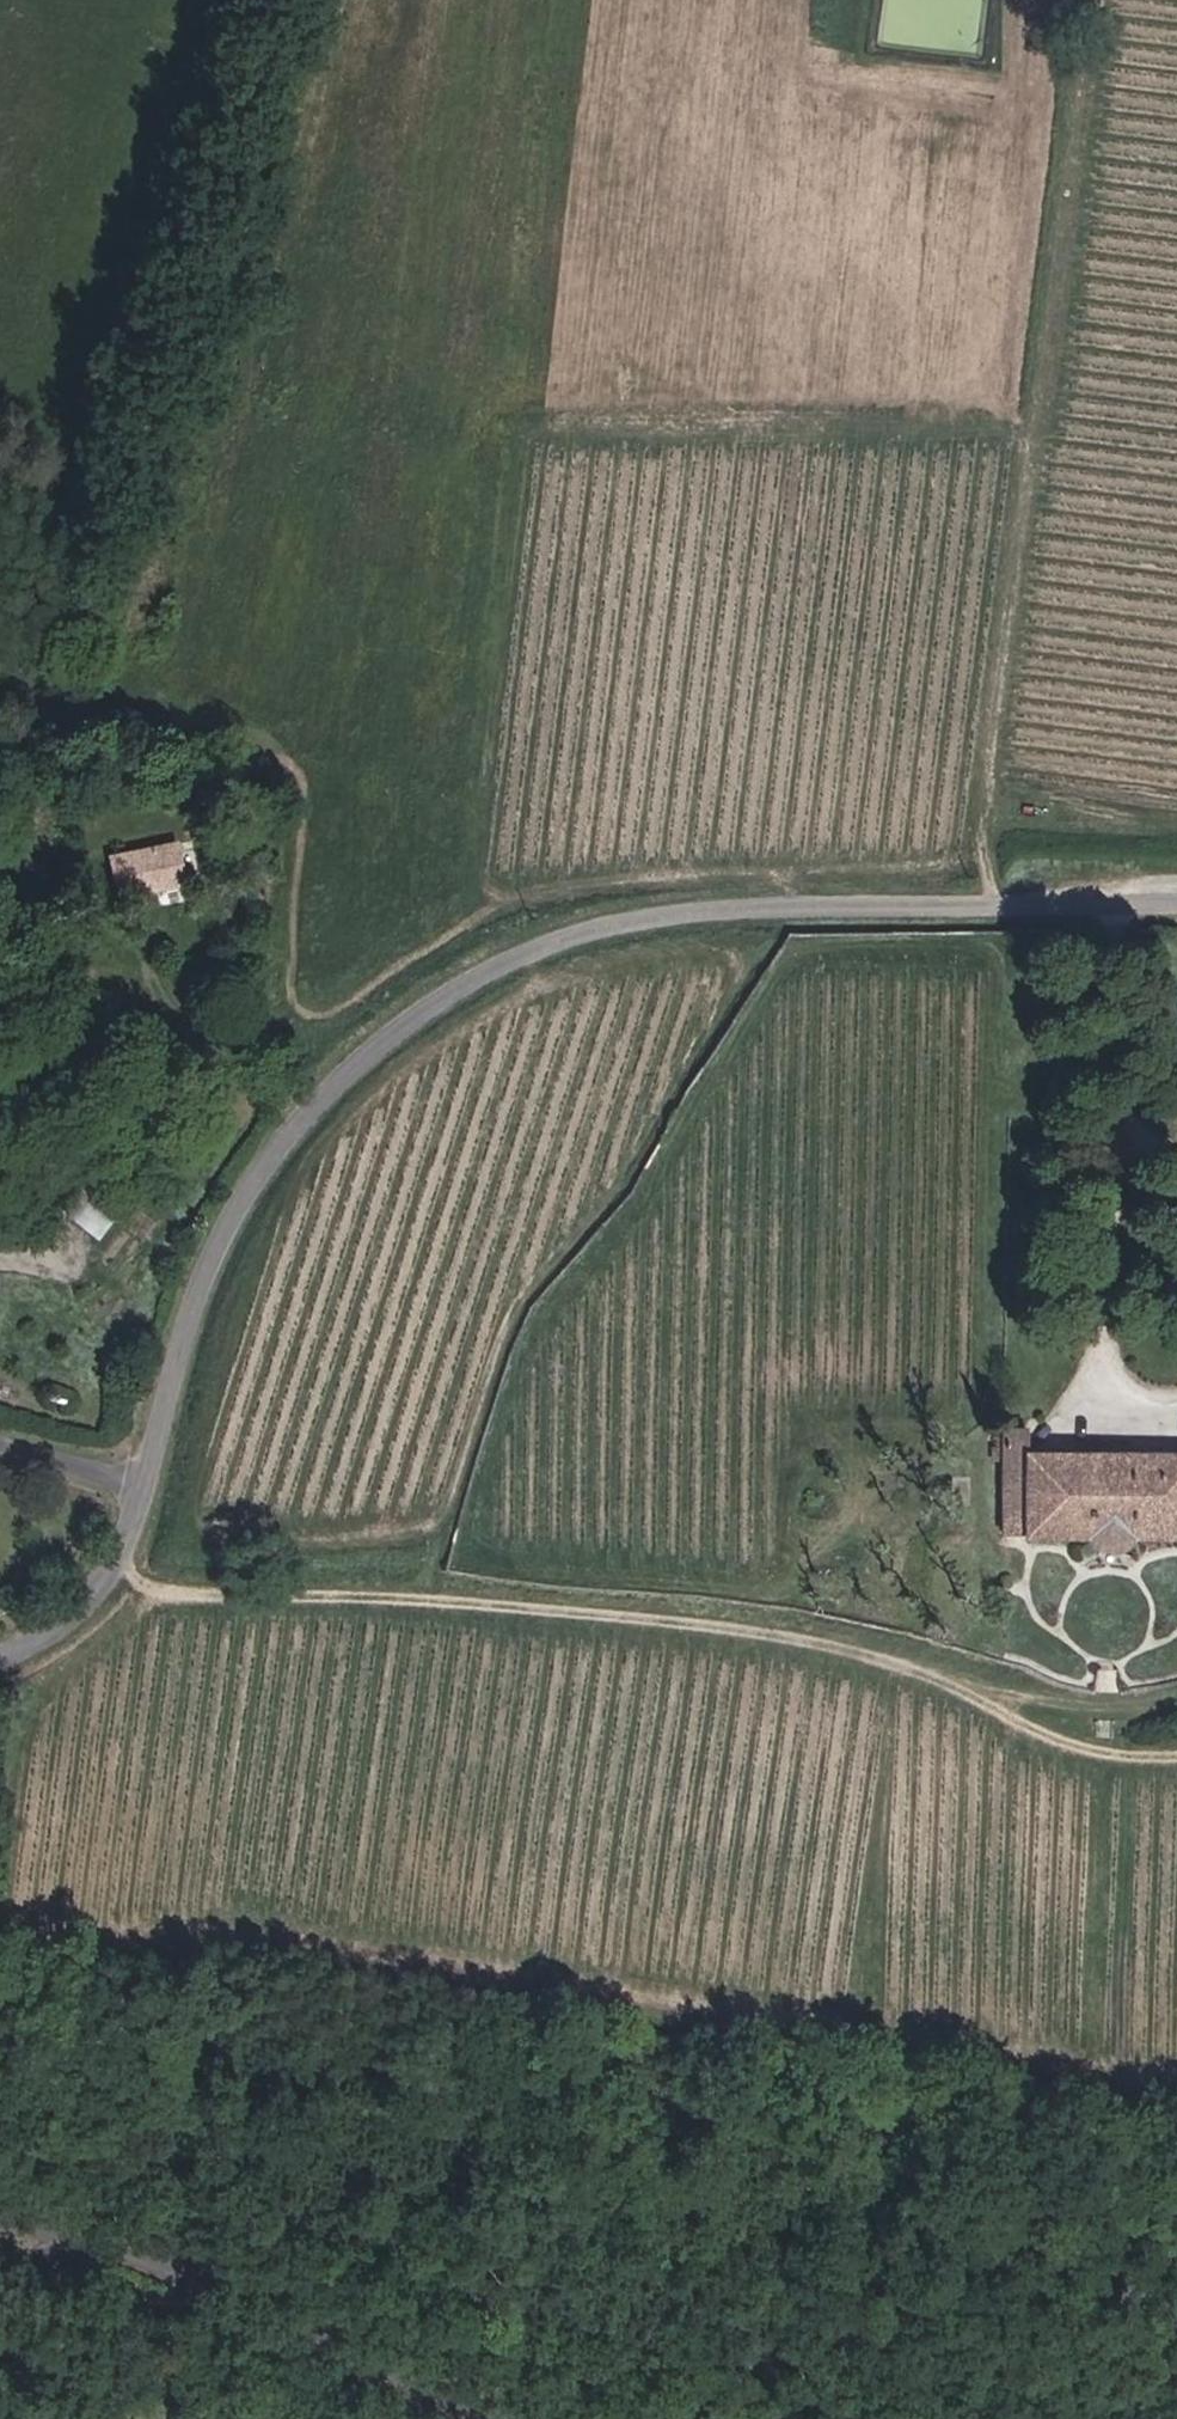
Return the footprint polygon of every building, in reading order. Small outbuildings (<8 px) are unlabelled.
[(193,852),(130,854),(131,882),(194,880),(193,852)] [(1120,1445),(1095,1446),(1025,1445),(1024,1429),(1004,1430),(1001,1535),(1078,1535),(1095,1545),(1119,1546),(1134,1534),(1176,1533),(1176,1446),(1120,1445)]
